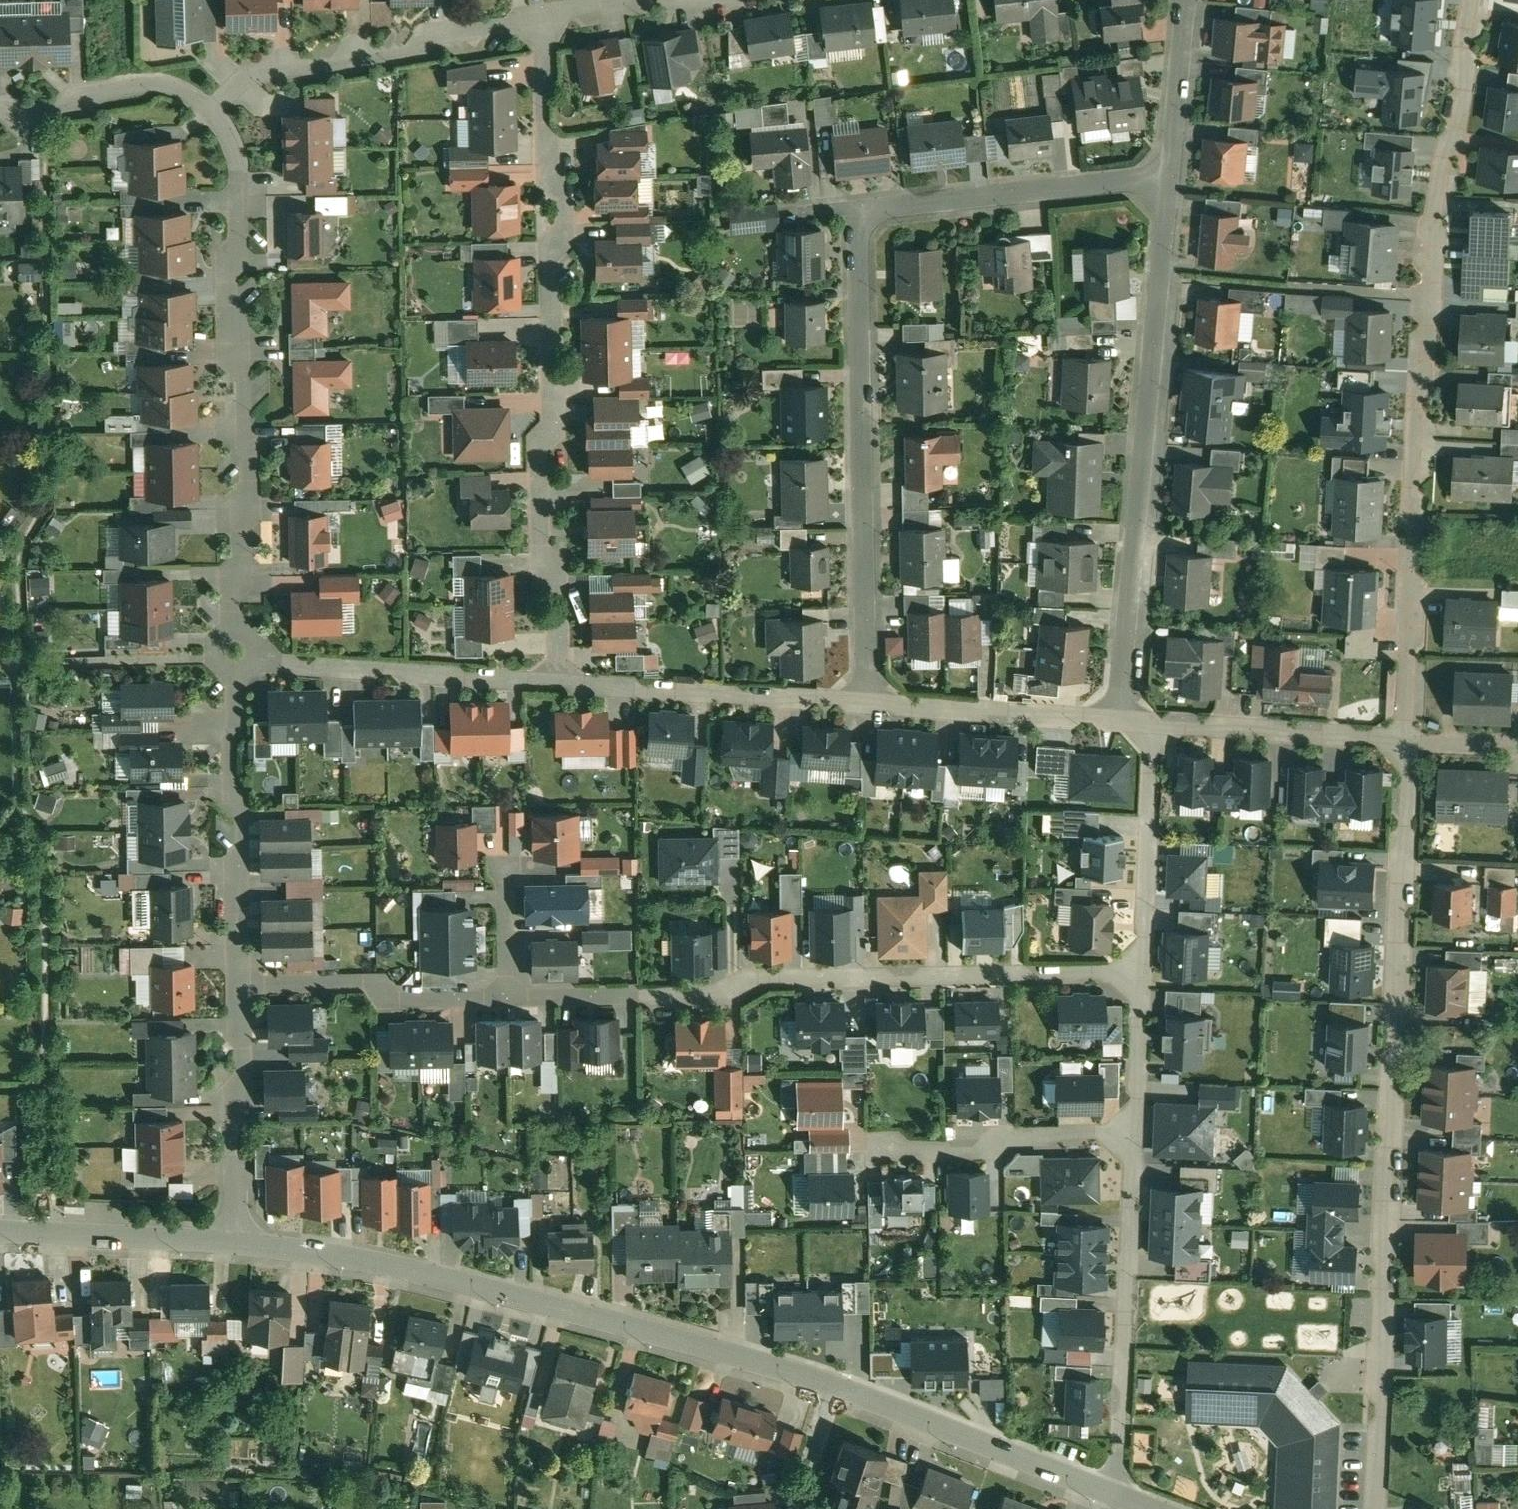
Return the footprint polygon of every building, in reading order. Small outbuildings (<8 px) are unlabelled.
[(61,13),(68,13),(69,31),(84,30),(83,0),(61,0),(61,13)] [(158,46),(175,45),(175,43),(181,43),(185,43),(185,39),(203,38),(202,0),(156,0),(158,46)] [(215,41),(213,0),(202,0),(203,38),(203,42),(215,41)] [(228,28),(275,27),(274,0),(227,0),(228,28)] [(904,30),(954,25),(951,0),(900,0),(904,30)] [(997,19),(1033,15),(1036,39),(1034,39),(1034,40),(1057,38),(1057,37),(1059,37),(1057,11),(1055,0),(994,0),(997,19)] [(1099,5),(1103,37),(1116,35),(1134,33),(1132,18),(1138,18),(1147,17),(1145,0),(1136,0),(1111,3),(1099,5)] [(1311,7),(1327,10),(1329,0),(1312,0),(1311,7)] [(1395,42),(1435,45),(1438,0),(1398,0),(1395,42)] [(841,6),(820,9),(822,31),(824,47),(825,47),(875,41),(871,3),(869,3),(870,7),(841,10),(841,6)] [(1272,9),(1237,5),(1235,20),(1259,23),(1259,24),(1271,25),(1271,24),(1272,9)] [(1069,10),(1057,11),(1059,37),(1057,37),(1057,38),(1071,36),(1069,10)] [(61,13),(31,14),(33,64),(44,64),(45,62),(69,61),(69,31),(68,13),(61,13)] [(0,15),(0,63),(22,62),(22,65),(33,64),(31,14),(0,15)] [(788,14),(745,21),(745,25),(749,50),(750,57),(794,50),(788,14)] [(1329,17),(1315,15),(1313,30),(1327,32),(1329,17)] [(1138,18),(1132,18),(1134,33),(1116,35),(1118,47),(1144,44),(1142,28),(1139,28),(1138,18)] [(1271,25),(1259,24),(1259,23),(1235,20),(1219,19),(1216,51),(1231,52),(1233,55),(1245,56),(1248,54),(1280,57),(1283,26),(1271,24),(1271,25)] [(1506,21),(1503,37),(1506,37),(1501,61),(1517,64),(1517,23),(1506,21)] [(745,25),(728,28),(729,54),(749,50),(745,25)] [(693,30),(678,33),(679,37),(680,36),(685,67),(699,65),(693,30)] [(822,31),(805,32),(808,58),(827,57),(825,47),(824,47),(822,31)] [(679,37),(646,42),(653,84),(669,81),(670,85),(688,82),(685,67),(680,36),(679,37)] [(617,39),(604,41),(605,45),(606,45),(610,67),(622,65),(617,39)] [(605,45),(577,50),(585,91),(596,89),(596,93),(614,90),(610,67),(606,45),(605,45)] [(862,54),(862,46),(828,49),(829,57),(862,54)] [(1141,56),(1115,59),(1118,79),(1106,81),(1105,76),(1111,128),(1144,124),(1138,74),(1143,74),(1141,56)] [(484,64),(448,70),(449,89),(471,89),(471,88),(485,87),(484,64)] [(1105,76),(1073,80),(1071,65),(1059,67),(1061,92),(1073,91),(1078,127),(1110,124),(1111,129),(1111,128),(1105,76)] [(1269,68),(1237,65),(1236,80),(1255,82),(1254,92),(1266,93),(1269,68)] [(1423,73),(1360,67),(1358,92),(1385,94),(1383,119),(1419,122),(1423,73)] [(1510,72),(1508,88),(1517,89),(1517,73),(1510,72)] [(1236,80),(1216,78),(1214,91),(1212,93),(1211,108),(1212,111),(1248,114),(1250,99),(1254,100),(1254,92),(1255,82),(1236,80)] [(1490,85),(1485,123),(1517,128),(1517,89),(1508,88),(1490,85)] [(485,87),(471,88),(471,89),(472,118),(514,117),(513,87),(485,87)] [(1059,93),(1045,95),(1047,116),(1049,116),(1049,121),(1062,119),(1059,93)] [(835,121),(834,94),(814,95),(816,122),(835,121)] [(335,117),(335,97),(304,98),(305,116),(329,116),(329,117),(335,117)] [(788,123),(786,101),(735,108),(737,128),(788,123)] [(305,116),(285,116),(286,147),(330,146),(329,117),(329,116),(305,116)] [(1047,116),(1005,121),(1007,137),(1009,137),(1011,155),(1009,155),(1009,157),(1053,152),(1049,121),(1049,116),(1047,116)] [(514,147),(514,117),(472,118),(472,147),(472,148),(486,148),(514,147)] [(960,122),(908,128),(912,167),(964,161),(961,136),(960,122)] [(646,123),(610,129),(610,145),(638,144),(638,145),(646,145),(646,123)] [(1259,128),(1230,125),(1228,141),(1245,143),(1245,144),(1258,145),(1259,128)] [(154,126),(115,133),(115,146),(128,146),(128,143),(151,143),(150,128),(154,127),(154,126)] [(883,128),(834,134),(838,176),(887,170),(883,128)] [(804,129),(752,134),(754,165),(783,162),(785,181),(808,179),(804,129)] [(1413,134),(1370,131),(1369,147),(1379,148),(1379,147),(1412,150),(1413,134)] [(984,133),(961,136),(964,161),(987,159),(984,133)] [(1228,141),(1208,139),(1204,175),(1241,178),(1245,144),(1245,143),(1228,141)] [(151,143),(128,143),(128,146),(128,153),(119,157),(119,167),(182,166),(182,165),(178,165),(178,142),(151,143)] [(1314,145),(1297,143),(1295,159),(1312,160),(1314,145)] [(638,145),(638,144),(610,145),(597,145),(598,176),(595,176),(595,177),(639,176),(638,145)] [(330,146),(286,147),(286,177),(306,176),(330,176),(330,175),(330,146)] [(1483,146),(1478,181),(1517,186),(1517,151),(1483,146)] [(472,148),(472,147),(450,147),(451,167),(486,167),(486,148),(472,148)] [(1412,150),(1379,147),(1379,148),(1378,162),(1375,162),(1374,177),(1376,177),(1375,191),(1409,194),(1413,150),(1412,150)] [(32,159),(19,159),(19,169),(20,169),(20,184),(32,183),(32,159)] [(182,166),(119,167),(120,168),(124,168),(124,177),(133,181),(133,189),(133,191),(155,190),(183,190),(182,166)] [(451,167),(450,167),(451,188),(475,187),(475,186),(487,186),(486,167),(451,167)] [(0,170),(0,219),(21,218),(20,184),(20,169),(19,169),(0,170)] [(330,176),(306,176),(306,195),(315,195),(336,195),(336,175),(330,175),(330,176)] [(639,176),(595,177),(596,209),(611,208),(636,208),(636,207),(636,177),(639,177),(639,176)] [(487,186),(475,186),(475,187),(475,231),(516,230),(516,185),(487,186)] [(133,191),(133,189),(120,189),(121,203),(156,203),(156,202),(155,190),(133,191)] [(336,195),(315,195),(315,213),(320,213),(320,214),(348,214),(347,195),(337,196),(336,195)] [(1243,200),(1207,197),(1206,213),(1238,216),(1238,217),(1242,217),(1243,200)] [(156,202),(156,203),(121,203),(121,216),(138,216),(138,215),(164,214),(163,202),(156,202)] [(776,203),(733,208),(736,231),(779,226),(776,203)] [(636,207),(636,208),(611,208),(612,223),(617,223),(648,222),(647,206),(636,207)] [(1353,210),(1325,207),(1323,227),(1349,229),(1350,222),(1352,222),(1353,210)] [(1463,298),(1506,300),(1511,213),(1474,211),(1472,251),(1466,251),(1463,298)] [(315,213),(287,214),(287,254),(320,253),(320,214),(320,213),(315,213)] [(1206,213),(1205,213),(1201,261),(1234,264),(1235,249),(1243,250),(1245,229),(1237,228),(1238,217),(1238,216),(1206,213)] [(164,214),(138,215),(138,216),(138,242),(191,241),(191,240),(187,240),(187,214),(164,214)] [(648,222),(617,223),(617,242),(639,242),(649,242),(649,222),(648,222)] [(1352,222),(1350,222),(1349,229),(1346,271),(1392,275),(1396,226),(1352,222)] [(821,276),(820,230),(780,231),(781,277),(821,276)] [(996,239),(996,242),(981,243),(982,272),(1006,271),(1007,289),(1030,287),(1028,260),(1052,258),(1050,233),(1026,234),(1026,240),(1009,241),(1009,238),(1008,236),(1006,235),(1003,234),(1001,234),(999,235),(997,237),(996,239)] [(191,241),(138,242),(138,243),(142,243),(142,268),(142,269),(171,269),(192,268),(191,241)] [(507,242),(471,243),(471,261),(477,260),(477,259),(507,258),(507,242)] [(617,242),(597,243),(597,277),(640,276),(639,242),(617,242)] [(939,249),(897,250),(898,297),(940,297),(939,249)] [(1124,249),(1086,250),(1088,296),(1115,295),(1126,295),(1124,249)] [(518,306),(517,258),(507,258),(477,259),(477,260),(477,286),(482,291),(482,301),(487,307),(518,306)] [(76,262),(58,262),(58,278),(76,278),(76,262)] [(40,264),(20,264),(20,281),(40,281),(40,264)] [(142,269),(142,268),(133,268),(133,281),(127,281),(171,281),(171,269),(142,269)] [(171,281),(127,281),(128,295),(142,294),(142,293),(173,293),(171,281)] [(348,283),(294,284),(295,332),(295,334),(315,333),(325,333),(325,306),(348,306),(348,283)] [(1266,290),(1230,287),(1229,301),(1239,302),(1239,304),(1264,306),(1266,290)] [(173,293),(142,293),(142,294),(142,304),(134,307),(134,317),(130,317),(193,316),(192,292),(173,293)] [(1286,313),(1324,315),(1325,295),(1287,293),(1286,313)] [(1115,295),(1089,296),(1090,320),(1091,320),(1116,318),(1115,295)] [(1353,297),(1325,295),(1324,315),(1350,316),(1350,309),(1352,309),(1353,297)] [(646,298),(618,299),(618,318),(627,318),(628,319),(646,319),(646,298)] [(1229,301),(1202,299),(1200,323),(1199,323),(1198,334),(1199,334),(1199,340),(1235,343),(1239,304),(1239,302),(1229,301)] [(81,301),(58,301),(58,315),(81,315),(81,301)] [(822,302),(787,303),(788,342),(822,342),(822,302)] [(1352,309),(1350,309),(1350,316),(1348,355),(1350,356),(1385,357),(1388,357),(1390,311),(1352,309)] [(1507,315),(1487,314),(1487,318),(1462,317),(1460,357),(1504,359),(1507,315)] [(193,316),(130,317),(130,327),(139,330),(139,340),(139,341),(169,341),(189,340),(189,317),(193,317),(193,316)] [(628,319),(627,318),(618,318),(584,319),(585,349),(628,348),(628,319)] [(1116,318),(1091,320),(1091,333),(1116,331),(1114,331),(1114,319),(1116,319),(1116,318)] [(478,319),(446,319),(447,344),(467,344),(468,343),(479,343),(478,319)] [(76,321),(62,322),(63,345),(77,345),(76,321)] [(929,340),(928,323),(902,324),(903,341),(924,340),(929,340)] [(315,333),(295,334),(295,332),(289,333),(289,348),(315,348),(315,333)] [(1091,333),(1065,334),(1066,348),(1092,347),(1091,333)] [(929,340),(924,340),(925,354),(943,354),(944,366),(951,366),(951,339),(929,340)] [(139,341),(139,340),(126,340),(126,354),(162,353),(165,353),(165,352),(169,341),(139,341)] [(479,343),(468,343),(467,344),(469,382),(514,381),(514,375),(519,370),(519,361),(514,356),(513,342),(479,343)] [(315,348),(289,348),(289,364),(295,364),(295,362),(315,362),(315,348)] [(628,348),(585,349),(586,380),(619,379),(629,379),(629,377),(628,348)] [(162,353),(126,354),(126,367),(140,367),(140,365),(162,365),(162,353)] [(925,354),(899,354),(900,409),(934,408),(934,390),(944,390),(944,366),(943,354),(925,354)] [(1385,357),(1350,356),(1350,367),(1375,369),(1384,369),(1385,357)] [(1107,360),(1066,358),(1064,406),(1105,408),(1107,360)] [(1267,362),(1242,360),(1241,374),(1244,374),(1243,379),(1266,380),(1267,362)] [(315,362),(295,362),(295,364),(296,412),(326,411),(326,385),(350,384),(349,362),(315,362)] [(162,365),(140,365),(140,367),(140,392),(194,391),(190,391),(190,365),(162,365)] [(1350,367),(1349,367),(1348,389),(1374,391),(1375,369),(1350,367)] [(802,368),(776,369),(776,389),(784,389),(784,388),(802,387),(802,368)] [(1241,374),(1188,369),(1186,394),(1194,394),(1190,433),(1228,436),(1232,393),(1242,393),(1243,379),(1244,374),(1241,374)] [(1513,372),(1489,370),(1489,383),(1505,383),(1505,388),(1512,388),(1513,372)] [(648,397),(648,377),(629,377),(629,379),(619,379),(620,398),(637,398),(648,397)] [(1489,383),(1459,381),(1457,421),(1503,423),(1505,388),(1505,383),(1489,383)] [(802,387),(784,388),(784,389),(785,437),(825,436),(824,402),(822,402),(822,388),(824,388),(824,387),(802,387)] [(1348,389),(1347,389),(1344,442),(1384,444),(1386,392),(1374,391),(1348,389)] [(194,391),(140,392),(140,393),(144,393),(145,418),(145,419),(170,419),(195,418),(194,391)] [(464,395),(428,396),(428,413),(456,413),(456,411),(464,411),(464,395)] [(620,398),(594,398),(595,419),(586,420),(587,448),(589,448),(629,447),(629,446),(628,420),(638,419),(637,398),(620,398)] [(706,400),(688,406),(694,423),(712,417),(706,400)] [(464,411),(456,411),(456,413),(457,457),(507,456),(506,410),(464,411)] [(145,419),(145,418),(134,419),(134,432),(167,431),(171,431),(170,419),(145,419)] [(326,423),(296,424),(296,444),(326,443),(326,423)] [(1502,442),(1517,443),(1517,429),(1503,428),(1502,442)] [(134,432),(130,432),(131,446),(149,446),(149,444),(167,444),(167,431),(134,432)] [(1105,432),(1078,431),(1078,443),(1077,455),(1098,456),(1104,456),(1105,432)] [(957,460),(956,436),(906,437),(907,484),(908,485),(928,485),(940,485),(939,461),(957,460)] [(1098,456),(1077,455),(1078,443),(1037,441),(1036,464),(1051,465),(1050,508),(1096,510),(1098,456)] [(1502,442),(1501,457),(1514,458),(1517,459),(1517,443),(1502,442)] [(296,444),(293,444),(293,455),(291,457),(291,470),(293,473),(294,483),(329,482),(328,443),(296,444)] [(167,444),(149,444),(149,446),(149,471),(195,470),(195,444),(167,444)] [(629,446),(629,447),(589,448),(589,476),(631,475),(631,446),(629,446)] [(1242,450),(1213,448),(1212,466),(1232,468),(1232,469),(1241,470),(1242,450)] [(701,456),(683,467),(693,484),(711,473),(701,456)] [(1370,457),(1344,456),(1343,477),(1369,478),(1370,457)] [(1501,457),(1485,456),(1485,460),(1455,458),(1453,493),(1486,495),(1487,489),(1512,491),(1514,458),(1501,457)] [(825,460),(783,461),(784,515),(784,516),(802,516),(826,515),(825,460)] [(1212,466),(1179,464),(1175,509),(1209,512),(1210,499),(1229,500),(1232,469),(1232,468),(1212,466)] [(195,470),(149,471),(150,496),(150,498),(166,498),(196,497),(195,470)] [(490,491),(489,474),(462,475),(462,493),(472,493),(472,491),(490,491)] [(1343,477),(1339,477),(1336,532),(1379,534),(1382,479),(1369,478),(1343,477)] [(641,496),(641,482),(613,483),(613,497),(641,496)] [(928,509),(928,485),(908,485),(907,484),(901,484),(902,509),(928,509)] [(490,491),(472,491),(472,493),(472,526),(508,525),(508,491),(490,491)] [(150,496),(130,496),(130,511),(154,511),(166,511),(166,498),(150,498),(150,496)] [(351,509),(351,499),(319,500),(319,510),(351,509)] [(397,501),(382,506),(388,522),(402,517),(397,501)] [(632,509),(588,510),(589,554),(603,553),(603,559),(618,559),(618,553),(633,553),(632,509)] [(928,509),(902,509),(902,530),(929,529),(928,509)] [(191,525),(190,510),(166,511),(154,511),(155,524),(171,524),(171,525),(191,525)] [(324,515),(292,516),(293,564),(319,564),(319,546),(329,546),(328,531),(324,531),(324,515)] [(803,528),(802,516),(784,516),(784,515),(774,515),(775,529),(780,529),(803,528)] [(64,526),(54,518),(46,529),(56,537),(64,526)] [(1067,521),(1042,520),(1041,540),(1066,541),(1067,521)] [(155,524),(123,525),(123,557),(171,556),(171,525),(171,524),(155,524)] [(807,547),(806,528),(803,528),(780,529),(780,549),(792,549),(792,547),(807,547)] [(929,529),(902,530),(903,582),(943,581),(942,529),(929,529)] [(1226,539),(1199,537),(1198,555),(1211,556),(1225,556),(1226,539)] [(1256,540),(1242,539),(1242,547),(1255,548),(1256,540)] [(1066,541),(1041,540),(1040,586),(1064,587),(1093,588),(1094,542),(1066,541)] [(1346,545),(1318,543),(1316,568),(1328,569),(1328,567),(1345,568),(1346,545)] [(807,547),(792,547),(792,549),(793,585),(828,584),(827,546),(807,547)] [(1198,555),(1171,553),(1167,603),(1208,605),(1210,564),(1213,564),(1213,562),(1211,561),(1211,556),(1198,555)] [(481,575),(481,555),(453,555),(453,577),(467,577),(467,576),(481,575)] [(430,562),(416,559),(412,573),(426,576),(430,562)] [(1345,568),(1328,567),(1328,569),(1325,621),(1352,622),(1374,623),(1377,570),(1345,568)] [(139,568),(103,569),(103,583),(123,583),(123,581),(139,581),(139,568)] [(649,573),(614,573),(614,588),(639,587),(640,592),(650,592),(650,591),(649,578),(649,573)] [(357,575),(321,576),(321,594),(339,593),(339,600),(358,600),(357,575)] [(510,575),(491,575),(481,575),(467,576),(467,577),(453,577),(454,594),(468,594),(468,606),(510,605),(510,575)] [(660,578),(649,578),(650,591),(660,591),(660,578)] [(139,581),(123,581),(123,583),(124,609),(170,608),(169,581),(139,581)] [(401,591),(389,583),(379,597),(391,605),(401,591)] [(1064,587),(1040,586),(1039,606),(1040,606),(1063,607),(1064,587)] [(1503,589),(1502,606),(1517,606),(1517,590),(1503,589)] [(632,591),(590,592),(590,621),(592,621),(592,620),(632,620),(632,619),(632,591)] [(339,600),(339,593),(321,594),(293,594),(294,632),(296,632),(296,628),(311,628),(311,632),(321,632),(323,634),(334,633),(337,631),(340,631),(339,600)] [(998,593),(982,594),(982,606),(976,606),(976,613),(977,613),(977,619),(997,619),(998,593)] [(929,595),(904,595),(904,614),(911,614),(911,612),(930,612),(929,595)] [(1497,603),(1448,600),(1446,641),(1470,642),(1470,637),(1495,639),(1497,603)] [(511,636),(510,605),(468,606),(468,635),(469,637),(482,636),(511,636)] [(1063,607),(1040,606),(1039,624),(1041,624),(1041,622),(1065,625),(1066,607),(1063,607)] [(828,607),(802,608),(803,621),(828,620),(828,607)] [(170,608),(124,609),(124,634),(124,636),(141,635),(166,635),(170,635),(170,608)] [(930,612),(911,612),(911,614),(912,655),(914,655),(914,653),(927,653),(927,655),(944,655),(944,658),(945,658),(944,612),(930,612)] [(977,619),(977,613),(976,613),(944,614),(945,612),(944,612),(945,658),(962,657),(962,655),(975,655),(976,657),(978,657),(977,619)] [(432,619),(419,613),(414,624),(427,630),(432,619)] [(632,620),(592,620),(592,621),(593,648),(635,648),(634,619),(632,619),(632,620)] [(803,621),(769,621),(769,645),(783,645),(783,674),(821,674),(821,635),(829,635),(828,620),(803,621)] [(1065,625),(1041,622),(1041,624),(1039,649),(1086,654),(1086,653),(1085,653),(1088,629),(1089,629),(1089,627),(1065,625)] [(1374,623),(1352,622),(1351,632),(1347,635),(1347,639),(1379,640),(1374,639),(1374,623)] [(1236,629),(1220,628),(1220,640),(1221,640),(1220,654),(1235,654),(1236,629)] [(46,631),(33,633),(35,651),(48,649),(46,631)] [(141,635),(124,636),(124,634),(105,635),(105,648),(141,648),(141,635)] [(141,653),(167,652),(166,635),(141,635),(141,648),(141,653)] [(469,637),(468,635),(455,635),(455,657),(483,657),(482,636),(469,637)] [(906,654),(906,635),(887,635),(887,654),(906,654)] [(1190,638),(1190,640),(1169,639),(1167,672),(1169,672),(1169,664),(1188,665),(1186,694),(1218,696),(1220,665),(1219,664),(1220,654),(1221,640),(1220,640),(1190,638)] [(1379,640),(1347,639),(1346,655),(1378,656),(1379,640)] [(1299,648),(1249,644),(1246,695),(1265,697),(1330,702),(1332,670),(1298,668),(1299,648)] [(1086,654),(1039,649),(1036,675),(1036,676),(1059,679),(1083,681),(1084,680),(1084,679),(1083,679),(1085,655),(1086,655),(1086,654)] [(644,654),(616,655),(616,670),(644,669),(644,654)] [(1513,674),(1457,672),(1455,719),(1511,721),(1513,674)] [(1059,679),(1036,676),(1036,675),(1034,674),(1032,694),(1058,696),(1059,679)] [(171,685),(122,686),(122,687),(105,688),(102,691),(102,710),(105,713),(123,713),(123,717),(139,717),(172,716),(171,685)] [(297,692),(270,693),(270,722),(271,739),(272,739),(298,738),(297,692)] [(324,692),(297,692),(298,738),(324,738),(325,738),(325,721),(324,692)] [(421,700),(387,701),(388,744),(420,743),(422,743),(421,724),(421,700)] [(387,701),(353,701),(353,725),(354,744),(355,744),(388,744),(387,701)] [(478,705),(451,705),(452,728),(452,751),(480,751),(479,702),(478,702),(478,705)] [(507,704),(480,705),(480,702),(479,702),(480,751),(508,750),(508,728),(507,704)] [(589,711),(573,712),(573,714),(557,714),(557,716),(553,720),(554,732),(558,736),(558,752),(605,751),(606,751),(606,729),(605,713),(589,713),(589,711)] [(46,714),(32,712),(29,727),(43,729),(46,714)] [(139,731),(139,717),(123,717),(123,713),(105,713),(103,713),(103,731),(121,731),(122,731),(139,731)] [(692,716),(650,714),(648,751),(685,754),(690,754),(691,745),(692,716)] [(341,720),(325,721),(325,738),(324,738),(324,757),(341,756),(342,761),(341,720)] [(353,725),(342,725),(342,720),(341,720),(342,761),(356,761),(355,744),(354,744),(353,725)] [(270,722),(253,722),(254,758),(266,758),(272,758),(272,739),(271,739),(270,722)] [(756,723),(742,722),(742,724),(724,723),(723,739),(719,743),(718,753),(722,757),(722,761),(764,763),(769,764),(769,758),(771,726),(756,725),(756,723)] [(434,729),(433,724),(421,724),(422,743),(420,743),(421,760),(434,760),(434,751),(434,729)] [(508,728),(508,750),(526,750),(525,727),(508,728)] [(434,729),(434,751),(452,751),(452,728),(434,729)] [(848,731),(804,728),(802,763),(845,766),(846,766),(847,740),(848,731)] [(636,764),(635,729),(606,729),(606,751),(605,751),(605,765),(636,764)] [(122,731),(121,731),(121,752),(132,752),(131,745),(157,745),(157,730),(139,731),(122,731)] [(900,732),(879,731),(877,760),(875,781),(877,781),(904,783),(907,731),(900,730),(900,732)] [(935,735),(914,733),(914,731),(907,731),(904,783),(932,785),(932,784),(934,764),(935,735)] [(989,736),(962,734),(959,780),(986,782),(989,736)] [(1016,738),(989,736),(986,782),(1013,784),(1016,738)] [(861,741),(847,740),(846,766),(845,766),(844,776),(861,777),(861,759),(861,741)] [(157,745),(131,745),(132,752),(132,777),(180,776),(180,745),(157,745)] [(690,754),(685,754),(683,780),(704,782),(707,746),(691,745),(690,754)] [(1074,748),(1037,745),(1035,771),(1071,774),(1072,754),(1074,754),(1074,748)] [(508,750),(508,762),(526,761),(526,750),(508,750)] [(453,763),(452,751),(434,751),(434,760),(434,763),(453,763)] [(1074,754),(1072,754),(1071,774),(1070,786),(1084,787),(1084,797),(1125,800),(1128,758),(1074,754)] [(1225,772),(1211,772),(1212,757),(1181,756),(1180,799),(1208,800),(1208,805),(1223,805),(1225,772)] [(266,758),(254,758),(254,774),(264,774),(266,772),(266,758)] [(790,759),(769,758),(769,764),(764,763),(762,793),(788,795),(790,759)] [(877,760),(861,759),(861,777),(862,795),(876,796),(877,781),(875,781),(877,760)] [(1014,793),(1025,794),(1027,760),(1016,759),(1014,793)] [(1238,773),(1225,772),(1223,805),(1238,806),(1239,802),(1267,803),(1269,760),(1239,759),(1238,773)] [(62,761),(40,767),(46,785),(68,778),(62,761)] [(946,764),(934,764),(932,784),(932,785),(931,799),(943,800),(943,797),(946,764)] [(943,797),(956,798),(958,765),(946,764),(943,797)] [(1335,783),(1322,782),(1322,767),(1292,766),(1290,809),(1319,810),(1319,815),(1334,815),(1335,783)] [(1349,783),(1335,783),(1334,815),(1349,816),(1349,812),(1378,813),(1380,770),(1350,769),(1349,783)] [(1508,773),(1441,770),(1439,805),(1457,806),(1457,813),(1482,814),(1482,818),(1506,819),(1508,773)] [(162,788),(126,789),(126,804),(140,804),(141,803),(162,803),(162,788)] [(57,799),(40,793),(36,805),(53,811),(57,799)] [(162,803),(141,803),(140,804),(141,831),(186,830),(185,803),(162,803)] [(496,831),(496,805),(472,806),(472,824),(473,824),(473,832),(496,831)] [(321,820),(321,808),(309,809),(309,821),(321,820)] [(309,809),(285,809),(285,821),(309,821),(309,809)] [(1077,811),(1063,810),(1062,835),(1076,835),(1077,811)] [(1099,812),(1077,811),(1076,835),(1083,836),(1083,835),(1098,836),(1099,812)] [(523,812),(510,813),(510,833),(524,833),(523,812)] [(576,816),(535,817),(535,826),(533,826),(534,847),(536,847),(536,857),(577,856),(576,816)] [(309,821),(261,822),(262,849),(309,848),(309,821)] [(472,824),(439,824),(439,842),(436,845),(436,858),(440,861),(440,862),(474,862),(473,832),(473,824),(472,824)] [(738,828),(713,826),(713,839),(717,839),(717,857),(739,856),(738,828)] [(186,830),(141,831),(141,857),(141,858),(163,858),(186,858),(186,830)] [(1098,836),(1083,835),(1083,836),(1082,848),(1080,848),(1080,862),(1082,862),(1081,875),(1121,877),(1122,864),(1124,864),(1124,850),(1122,850),(1123,837),(1098,836)] [(713,839),(661,839),(661,872),(678,871),(678,881),(717,881),(717,857),(717,839),(713,839)] [(309,848),(262,849),(262,876),(310,875),(309,848)] [(1206,857),(1171,855),(1169,894),(1205,896),(1206,857)] [(163,858),(141,858),(141,857),(127,858),(127,873),(135,873),(163,872),(163,858)] [(618,858),(582,859),(582,874),(602,874),(618,873),(618,858)] [(637,858),(623,858),(623,873),(637,873),(637,858)] [(1374,865),(1322,862),(1320,902),(1363,904),(1362,902),(1366,903),(1367,901),(1367,904),(1372,905),(1374,865)] [(1516,868),(1485,866),(1485,886),(1491,887),(1491,885),(1515,886),(1516,868)] [(781,870),(781,908),(804,908),(804,870),(781,870)] [(163,872),(135,873),(135,889),(153,889),(153,887),(171,887),(171,872),(163,872)] [(602,887),(602,874),(582,874),(565,874),(566,886),(586,886),(586,887),(602,887)] [(115,875),(98,875),(98,892),(115,891),(115,875)] [(322,876),(310,877),(310,901),(322,900),(322,876)] [(310,877),(286,877),(287,901),(310,901),(310,877)] [(1471,884),(1437,883),(1435,919),(1469,920),(1470,920),(1477,920),(1477,914),(1470,913),(1471,884)] [(1515,886),(1491,885),(1491,887),(1490,913),(1514,914),(1515,886)] [(566,886),(527,887),(527,920),(586,919),(586,887),(586,886),(566,886)] [(1091,888),(1055,886),(1054,903),(1074,904),(1075,903),(1090,903),(1091,888)] [(171,887),(153,887),(153,889),(153,903),(150,906),(151,918),(154,921),(154,935),(189,934),(189,917),(191,917),(191,903),(189,903),(188,887),(171,887)] [(455,890),(421,891),(421,907),(455,907),(455,890)] [(923,898),(895,898),(895,904),(892,908),(880,909),(881,954),(924,953),(923,898)] [(311,928),(310,902),(263,902),(263,929),(311,928)] [(1090,903),(1075,903),(1074,904),(1073,925),(1069,929),(1069,939),(1073,943),(1072,947),(1108,949),(1109,933),(1111,934),(1111,920),(1109,920),(1110,905),(1090,903)] [(22,909),(4,906),(2,922),(20,924),(22,909)] [(1004,906),(961,907),(962,951),(977,950),(977,947),(1004,947),(1004,906)] [(468,910),(423,910),(423,939),(484,938),(484,927),(472,927),(468,923),(468,910)] [(1199,911),(1180,910),(1179,921),(1179,932),(1207,933),(1207,934),(1215,934),(1216,911),(1199,911)] [(851,955),(850,911),(814,912),(814,956),(851,955)] [(788,912),(752,913),(753,957),(784,956),(784,939),(788,939),(788,912)] [(311,928),(263,929),(263,956),(311,956),(311,928)] [(726,929),(707,929),(707,933),(710,933),(710,945),(726,945),(726,929)] [(583,948),(610,947),(610,930),(583,930),(583,948)] [(630,930),(610,930),(610,947),(631,947),(630,930)] [(1179,932),(1167,931),(1165,974),(1182,975),(1205,976),(1207,934),(1207,933),(1179,932)] [(707,933),(674,934),(675,971),(711,971),(711,966),(710,945),(710,933),(707,933)] [(484,938),(423,939),(424,966),(469,966),(469,952),(473,948),(484,948),(484,938)] [(576,943),(532,944),(533,977),(577,976),(576,943)] [(1372,945),(1335,944),(1333,989),(1370,990),(1372,945)] [(726,945),(710,945),(711,966),(727,966),(726,945)] [(162,947),(131,947),(131,974),(153,973),(153,967),(163,966),(162,947)] [(1482,951),(1447,950),(1446,966),(1467,967),(1467,969),(1482,969),(1482,951)] [(311,957),(288,957),(288,969),(311,969),(311,957)] [(323,957),(311,957),(311,969),(337,968),(337,958),(323,959),(323,957)] [(163,966),(153,967),(153,973),(154,1007),(192,1006),(192,966),(163,966)] [(1446,966),(1431,966),(1429,1010),(1486,1012),(1487,990),(1466,989),(1467,969),(1467,967),(1446,966)] [(455,971),(424,971),(424,985),(455,984),(455,971)] [(1276,980),(1276,997),(1304,997),(1304,980),(1276,980)] [(1103,997),(1059,998),(1059,1033),(1102,1033),(1103,1033),(1103,1025),(1103,1006),(1103,997)] [(826,1002),(813,1002),(812,1004),(797,1005),(797,1043),(813,1043),(813,1047),(826,1047),(826,1043),(839,1043),(842,1042),(842,1035),(841,1004),(826,1004),(826,1002)] [(996,1003),(955,1004),(956,1035),(997,1034),(996,1003)] [(922,1004),(877,1004),(877,1043),(923,1042),(922,1036),(922,1008),(922,1004)] [(310,1006),(269,1007),(270,1044),(290,1043),(311,1043),(311,1039),(310,1006)] [(1121,1024),(1121,1006),(1103,1006),(1103,1025),(1121,1024)] [(943,1036),(943,1008),(922,1008),(922,1036),(943,1036)] [(1213,1017),(1168,1015),(1167,1031),(1165,1031),(1164,1047),(1167,1047),(1166,1063),(1204,1065),(1205,1050),(1211,1051),(1213,1017)] [(616,1019),(576,1020),(576,1028),(577,1056),(578,1056),(616,1056),(616,1019)] [(182,1020),(146,1021),(146,1035),(148,1035),(148,1034),(182,1033),(182,1020)] [(538,1020),(508,1021),(509,1061),(539,1061),(538,1020)] [(707,1020),(691,1020),(691,1023),(676,1024),(677,1036),(671,1036),(667,1040),(667,1050),(671,1054),(677,1054),(677,1064),(723,1063),(723,1023),(708,1023),(707,1020)] [(508,1021),(478,1021),(479,1062),(509,1061),(508,1021)] [(450,1024),(431,1024),(431,1022),(420,1023),(421,1064),(451,1064),(450,1024)] [(1369,1024),(1329,1022),(1327,1067),(1367,1069),(1369,1024)] [(410,1023),(410,1024),(390,1025),(391,1050),(391,1065),(392,1065),(421,1064),(420,1023),(410,1023)] [(1121,1024),(1103,1025),(1103,1033),(1102,1033),(1102,1043),(1122,1043),(1121,1024)] [(576,1028),(556,1028),(557,1033),(557,1061),(557,1064),(579,1064),(578,1056),(577,1056),(576,1028)] [(182,1033),(148,1034),(148,1035),(148,1064),(193,1063),(193,1053),(192,1053),(191,1033),(182,1033)] [(557,1033),(544,1033),(545,1061),(557,1061),(557,1033)] [(865,1035),(842,1035),(842,1042),(839,1043),(840,1058),(866,1058),(865,1035)] [(326,1039),(311,1039),(311,1043),(290,1043),(290,1061),(326,1060),(326,1039)] [(477,1044),(465,1044),(465,1068),(465,1072),(477,1072),(477,1044)] [(391,1050),(377,1051),(377,1067),(392,1066),(392,1065),(391,1065),(391,1050)] [(1485,1055),(1458,1053),(1457,1067),(1473,1068),(1473,1069),(1485,1070),(1485,1055)] [(763,1055),(748,1055),(748,1072),(763,1072),(763,1055)] [(1012,1091),(1011,1056),(998,1056),(999,1077),(999,1091),(1012,1091)] [(866,1058),(840,1058),(840,1059),(842,1059),(842,1071),(866,1071),(866,1058)] [(1118,1061),(1099,1061),(1099,1076),(1100,1076),(1101,1097),(1119,1097),(1118,1061)] [(193,1063),(148,1064),(149,1093),(149,1094),(161,1094),(192,1093),(192,1074),(193,1074),(193,1063)] [(1457,1067),(1427,1066),(1426,1094),(1472,1096),(1473,1069),(1473,1068),(1457,1067)] [(465,1068),(450,1069),(450,1092),(466,1092),(465,1072),(465,1068)] [(742,1069),(717,1069),(717,1105),(733,1105),(733,1118),(743,1118),(742,1069)] [(303,1073),(265,1073),(266,1107),(280,1107),(303,1107),(303,1106),(303,1073)] [(1099,1076),(1057,1077),(1058,1112),(1101,1111),(1101,1097),(1100,1076),(1099,1076)] [(999,1077),(957,1078),(957,1114),(972,1113),(972,1115),(985,1115),(985,1113),(999,1113),(999,1091),(999,1077)] [(840,1084),(798,1084),(799,1124),(841,1124),(840,1084)] [(161,1094),(149,1094),(149,1093),(147,1093),(147,1107),(161,1107),(161,1094)] [(1472,1096),(1426,1094),(1424,1122),(1454,1124),(1471,1124),(1471,1123),(1472,1096)] [(371,1104),(360,1101),(356,1116),(367,1119),(371,1104)] [(1325,1133),(1326,1104),(1315,1104),(1315,1132),(1325,1133)] [(303,1107),(280,1107),(280,1121),(316,1121),(316,1105),(303,1106),(303,1107)] [(1215,1107),(1159,1105),(1157,1153),(1204,1155),(1205,1129),(1214,1129),(1215,1107)] [(1365,1106),(1329,1105),(1327,1149),(1363,1150),(1365,1106)] [(167,1121),(167,1107),(161,1107),(147,1107),(133,1107),(134,1123),(137,1123),(137,1122),(167,1121)] [(167,1121),(137,1122),(137,1123),(138,1146),(183,1146),(182,1121),(167,1121)] [(0,1131),(0,1140),(2,1140),(2,1141),(2,1159),(16,1159),(16,1123),(0,1131)] [(1471,1123),(1471,1124),(1454,1124),(1453,1138),(1481,1139),(1482,1124),(1471,1123)] [(847,1131),(811,1131),(811,1152),(846,1151),(847,1151),(847,1131)] [(1481,1139),(1453,1138),(1452,1152),(1469,1153),(1469,1154),(1481,1155),(1481,1139)] [(270,1143),(255,1143),(255,1177),(269,1177),(269,1165),(270,1165),(270,1143)] [(124,1169),(137,1169),(136,1146),(124,1146),(124,1169)] [(183,1146),(138,1146),(138,1170),(138,1171),(168,1170),(183,1170),(183,1146)] [(811,1152),(806,1152),(807,1176),(809,1176),(847,1175),(846,1151),(811,1152)] [(1452,1152),(1423,1151),(1422,1179),(1468,1181),(1469,1154),(1469,1153),(1452,1152)] [(1018,1154),(1004,1169),(1004,1175),(1021,1174),(1020,1154),(1018,1154)] [(1042,1154),(1020,1154),(1021,1174),(1043,1174),(1042,1160),(1042,1154)] [(1098,1159),(1042,1160),(1043,1174),(1043,1191),(1057,1191),(1057,1201),(1098,1200),(1098,1159)] [(336,1171),(304,1172),(304,1165),(270,1165),(269,1165),(269,1177),(270,1206),(303,1205),(303,1213),(338,1212),(338,1200),(337,1171),(336,1171)] [(1184,1165),(1183,1183),(1218,1184),(1219,1166),(1184,1165)] [(351,1166),(336,1167),(336,1171),(337,1171),(338,1200),(351,1200),(351,1178),(351,1166)] [(168,1170),(138,1171),(138,1170),(134,1170),(135,1185),(168,1185),(168,1170)] [(986,1173),(950,1174),(950,1185),(947,1188),(947,1198),(950,1201),(951,1212),(987,1211),(986,1173)] [(847,1175),(809,1176),(810,1214),(852,1213),(852,1175),(847,1175)] [(910,1175),(894,1175),(894,1179),(883,1179),(882,1179),(882,1183),(882,1214),(883,1214),(883,1213),(922,1213),(923,1213),(923,1178),(921,1178),(910,1179),(910,1175)] [(365,1178),(351,1178),(351,1200),(352,1207),(365,1207),(365,1178)] [(396,1178),(365,1178),(365,1207),(365,1221),(395,1220),(396,1220),(396,1185),(397,1185),(396,1178)] [(43,1191),(43,1179),(31,1179),(31,1192),(43,1191)] [(1468,1181),(1422,1179),(1420,1207),(1450,1208),(1466,1209),(1466,1208),(1468,1181)] [(170,1196),(193,1196),(193,1181),(170,1181),(170,1196)] [(868,1183),(869,1227),(882,1227),(882,1214),(882,1183),(868,1183)] [(1359,1185),(1316,1183),(1315,1214),(1310,1213),(1310,1231),(1343,1232),(1343,1216),(1358,1217),(1359,1185)] [(397,1185),(396,1185),(396,1220),(395,1220),(396,1227),(427,1227),(427,1213),(427,1184),(397,1185)] [(440,1184),(427,1184),(427,1213),(440,1213),(440,1194),(440,1184)] [(747,1210),(755,1209),(753,1184),(746,1184),(747,1210)] [(1201,1191),(1155,1189),(1154,1223),(1200,1225),(1201,1191)] [(455,1193),(440,1194),(440,1213),(441,1230),(454,1229),(453,1202),(455,1202),(455,1193)] [(543,1194),(531,1195),(531,1217),(543,1216),(543,1194)] [(530,1234),(530,1198),(515,1198),(515,1207),(516,1207),(517,1234),(530,1234)] [(455,1202),(453,1202),(454,1229),(454,1236),(464,1246),(464,1245),(485,1245),(486,1245),(485,1208),(486,1208),(486,1202),(455,1202)] [(642,1228),(642,1203),(611,1204),(612,1232),(626,1232),(626,1228),(642,1228)] [(84,1207),(64,1206),(63,1213),(83,1215),(84,1207)] [(486,1208),(485,1208),(486,1245),(485,1245),(485,1251),(507,1251),(508,1251),(517,1241),(517,1234),(516,1207),(515,1207),(486,1208)] [(744,1208),(713,1208),(713,1232),(730,1232),(730,1236),(744,1236),(744,1208)] [(1466,1208),(1466,1209),(1450,1208),(1449,1222),(1457,1222),(1477,1222),(1478,1208),(1466,1208)] [(1057,1213),(1041,1213),(1041,1225),(1056,1225),(1057,1213)] [(1077,1214),(1057,1213),(1056,1225),(1060,1225),(1077,1226),(1077,1214)] [(1477,1222),(1457,1222),(1457,1238),(1466,1238),(1466,1244),(1489,1244),(1489,1222),(1477,1222)] [(562,1224),(562,1231),(547,1231),(548,1268),(591,1266),(590,1229),(585,1230),(585,1223),(562,1224)] [(1200,1225),(1154,1223),(1152,1257),(1198,1259),(1198,1255),(1200,1225)] [(1077,1226),(1060,1225),(1059,1255),(1106,1258),(1107,1228),(1077,1226)] [(677,1233),(677,1227),(642,1228),(626,1228),(626,1232),(627,1279),(678,1277),(677,1233)] [(882,1227),(869,1227),(869,1247),(882,1247),(882,1227)] [(1343,1232),(1310,1231),(1309,1248),(1313,1248),(1312,1279),(1355,1281),(1356,1249),(1342,1248),(1343,1232)] [(713,1232),(677,1233),(678,1277),(679,1289),(706,1289),(706,1283),(731,1283),(730,1236),(730,1232),(713,1232)] [(1442,1235),(1437,1241),(1433,1238),(1418,1237),(1418,1273),(1432,1274),(1432,1283),(1451,1284),(1451,1274),(1465,1274),(1466,1244),(1466,1238),(1457,1238),(1451,1238),(1451,1235),(1442,1235)] [(937,1254),(923,1255),(923,1278),(938,1278),(937,1254)] [(1106,1258),(1059,1255),(1057,1285),(1104,1287),(1106,1258)] [(49,1279),(13,1282),(15,1309),(17,1338),(18,1338),(34,1336),(33,1330),(51,1329),(52,1335),(53,1335),(52,1317),(53,1317),(49,1279)] [(129,1280),(91,1282),(92,1314),(93,1338),(94,1338),(95,1338),(113,1338),(113,1321),(128,1320),(130,1320),(130,1319),(129,1280)] [(869,1312),(869,1281),(842,1282),(842,1291),(842,1312),(869,1312)] [(207,1284),(172,1284),(172,1317),(207,1317),(207,1284)] [(773,1284),(747,1284),(748,1313),(774,1312),(773,1292),(773,1284)] [(1076,1287),(1038,1285),(1038,1296),(1041,1297),(1076,1298),(1076,1287)] [(289,1293),(251,1291),(249,1325),(246,1327),(246,1335),(252,1342),(266,1342),(270,1339),(286,1340),(289,1293)] [(842,1291),(808,1292),(808,1338),(842,1338),(842,1312),(842,1291)] [(808,1292),(773,1292),(774,1312),(774,1338),(808,1338),(808,1292)] [(1076,1298),(1041,1297),(1041,1310),(1060,1311),(1075,1312),(1076,1298)] [(368,1306),(331,1302),(327,1333),(325,1356),(326,1356),(344,1358),(346,1344),(355,1345),(355,1338),(364,1339),(368,1306)] [(1449,1318),(1449,1304),(1416,1304),(1416,1318),(1445,1318),(1449,1318)] [(0,1311),(0,1347),(18,1345),(18,1338),(17,1338),(15,1309),(0,1311)] [(1075,1312),(1060,1311),(1058,1350),(1068,1350),(1091,1351),(1102,1352),(1103,1313),(1075,1312)] [(92,1314),(73,1315),(74,1335),(75,1345),(95,1344),(94,1338),(93,1338),(92,1314)] [(53,1317),(52,1317),(53,1335),(53,1337),(74,1335),(73,1315),(53,1317)] [(409,1316),(403,1343),(400,1343),(400,1346),(396,1345),(391,1369),(431,1379),(437,1361),(438,1357),(439,1357),(446,1324),(409,1316)] [(149,1322),(149,1318),(130,1319),(130,1320),(128,1320),(129,1348),(150,1347),(150,1340),(149,1322)] [(1416,1318),(1409,1318),(1409,1332),(1407,1332),(1407,1346),(1409,1346),(1409,1360),(1445,1360),(1445,1318),(1416,1318)] [(150,1340),(174,1340),(173,1321),(149,1322),(150,1340)] [(227,1323),(207,1323),(207,1338),(202,1338),(202,1354),(226,1354),(227,1323)] [(459,1354),(469,1357),(474,1339),(477,1339),(478,1334),(465,1331),(459,1354)] [(327,1333),(305,1332),(304,1346),(303,1359),(304,1359),(325,1360),(326,1356),(325,1356),(327,1333)] [(477,1339),(474,1339),(469,1357),(463,1382),(518,1395),(521,1384),(529,1352),(509,1347),(511,1340),(495,1336),(493,1343),(477,1339)] [(938,1339),(911,1340),(911,1386),(938,1385),(938,1339)] [(967,1339),(938,1339),(938,1385),(967,1385),(967,1339)] [(382,1346),(362,1344),(360,1359),(369,1360),(380,1361),(381,1361),(382,1346)] [(304,1346),(284,1345),(282,1381),(302,1382),(304,1359),(303,1359),(304,1346)] [(529,1352),(521,1384),(532,1387),(541,1351),(530,1348),(529,1352)] [(1068,1350),(1067,1365),(1090,1366),(1091,1351),(1068,1350)] [(606,1405),(587,1400),(596,1363),(560,1353),(545,1406),(601,1421),(606,1405)] [(894,1353),(871,1353),(872,1378),(894,1378),(894,1353)] [(380,1361),(369,1360),(367,1375),(378,1377),(380,1361)] [(455,1366),(437,1361),(431,1379),(429,1388),(449,1393),(455,1366)] [(1286,1368),(1190,1363),(1187,1419),(1261,1423),(1281,1445),(1278,1508),(1334,1508),(1338,1425),(1286,1368)] [(1091,1368),(1056,1367),(1056,1380),(1069,1381),(1090,1381),(1091,1368)] [(672,1384),(635,1373),(627,1404),(663,1414),(672,1384)] [(1004,1378),(980,1379),(981,1399),(1004,1399),(1004,1378)] [(1090,1381),(1069,1381),(1068,1418),(1098,1419),(1100,1382),(1090,1381)] [(542,1394),(530,1391),(524,1413),(536,1417),(542,1394)] [(689,1399),(681,1424),(698,1429),(706,1404),(689,1399)] [(749,1408),(723,1400),(712,1434),(738,1442),(749,1408)] [(775,1416),(749,1408),(738,1442),(765,1450),(775,1416)] [(106,1426),(89,1419),(83,1434),(100,1441),(106,1426)] [(597,1438),(613,1442),(617,1426),(601,1421),(597,1438)] [(679,1427),(661,1421),(656,1435),(675,1441),(679,1427)] [(1085,1438),(1087,1425),(1051,1422),(1050,1434),(1085,1438)] [(1494,1428),(1478,1429),(1479,1445),(1495,1444),(1494,1428)] [(800,1435),(786,1431),(779,1454),(793,1459),(800,1435)] [(843,1441),(832,1476),(841,1479),(833,1505),(838,1506),(837,1508),(869,1508),(876,1489),(875,1488),(878,1478),(886,1455),(843,1441)] [(907,1462),(886,1455),(878,1478),(903,1486),(904,1482),(904,1481),(907,1462)] [(1455,1463),(1457,1491),(1473,1490),(1472,1462),(1455,1463)] [(927,1470),(920,1488),(915,1501),(916,1501),(932,1508),(962,1508),(970,1486),(927,1470)] [(904,1482),(903,1486),(899,1508),(913,1508),(916,1501),(915,1501),(920,1488),(904,1481),(904,1482)] [(765,1492),(733,1495),(734,1507),(766,1504),(765,1492)] [(1004,1496),(999,1508),(1039,1508),(1004,1496)]
